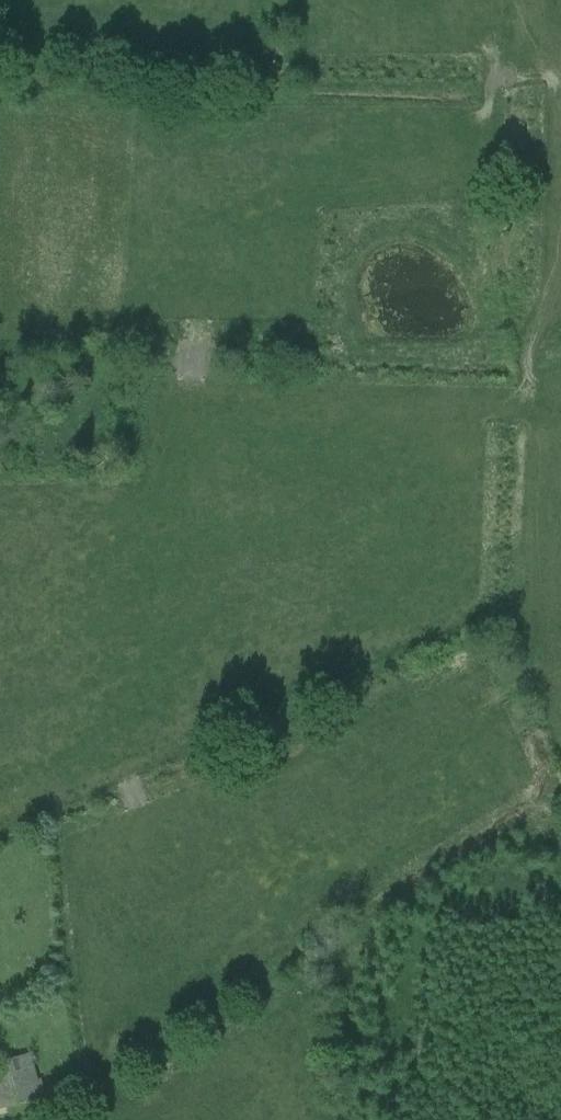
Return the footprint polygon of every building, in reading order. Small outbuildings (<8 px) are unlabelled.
[(0,1061),(0,1086),(6,1107),(44,1095),(40,1079),(38,1080),(29,1052),(0,1061)]
